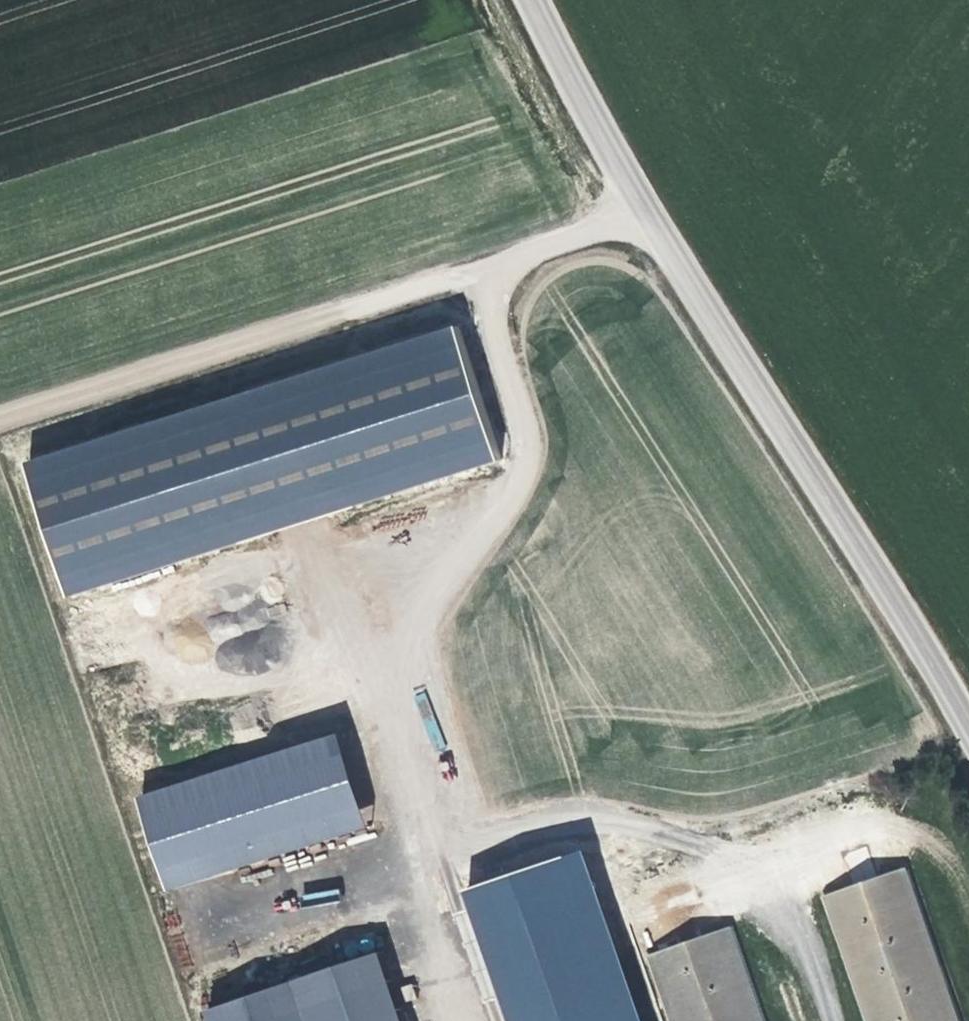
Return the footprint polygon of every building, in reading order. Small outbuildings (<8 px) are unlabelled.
[(460,326),(29,463),(71,597),(503,460),(460,326)] [(141,796),(171,889),(373,824),(343,731),(141,796)] [(460,891),(505,1020),(637,1020),(578,850),(460,891)] [(862,1020),(954,1020),(902,863),(819,889),(862,1020)] [(727,919),(645,946),(669,1020),(760,1020),(727,919)] [(214,1020),(407,1020),(382,950),(209,1008),(214,1020)]
